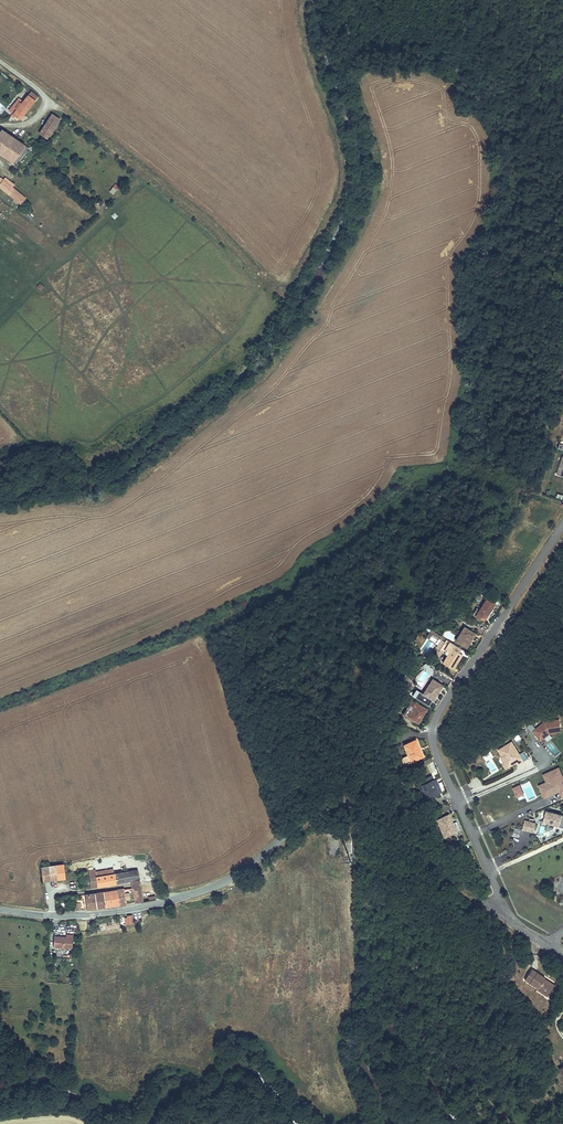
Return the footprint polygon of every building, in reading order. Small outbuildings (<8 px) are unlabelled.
[(36,98),(30,92),(13,114),(15,116),(19,119),(36,98)] [(58,119),(51,113),(37,135),(44,140),(58,119)] [(0,129),(0,130),(0,155),(11,164),(23,146),(0,129)] [(30,147),(28,150),(34,155),(37,151),(30,147)] [(0,179),(0,186),(11,195),(14,191),(16,189),(1,177),(0,179)] [(14,191),(11,195),(21,202),(24,199),(14,191)] [(36,287),(41,291),(45,286),(40,282),(36,287)] [(487,600),(477,617),(484,622),(495,605),(487,600)] [(467,629),(459,641),(469,648),(477,635),(467,629)] [(454,650),(444,664),(454,670),(463,656),(454,650)] [(423,686),(426,688),(432,678),(429,676),(423,686)] [(418,689),(414,696),(430,706),(443,686),(433,680),(425,694),(418,689)] [(418,704),(410,717),(420,723),(428,710),(418,704)] [(560,733),(558,721),(544,723),(532,733),(540,743),(549,735),(560,733)] [(416,738),(404,744),(412,761),(423,755),(416,738)] [(524,763),(511,743),(498,751),(502,757),(501,760),(503,764),(506,764),(509,769),(514,765),(513,764),(516,762),(516,764),(518,766),(524,763)] [(492,760),(487,762),(491,773),(496,771),(492,760)] [(560,780),(562,779),(558,769),(543,776),(546,783),(542,785),(546,793),(548,792),(550,796),(557,793),(556,792),(559,791),(559,792),(562,800),(562,787),(560,780)] [(428,797),(434,794),(431,789),(437,787),(432,774),(420,779),(428,797)] [(550,796),(548,792),(546,793),(542,785),(538,787),(544,799),(550,796)] [(522,792),(519,787),(513,789),(515,795),(522,792)] [(559,826),(562,816),(546,812),(543,822),(548,823),(547,827),(554,829),(555,825),(559,826)] [(448,815),(436,820),(442,834),(446,832),(447,834),(459,829),(456,821),(452,823),(448,815)] [(534,833),(536,824),(525,822),(522,830),(534,833)] [(56,865),(57,879),(65,879),(64,873),(63,864),(56,865)] [(48,866),(50,880),(57,879),(56,865),(48,866)] [(41,867),(42,881),(50,880),(48,866),(41,867)] [(131,882),(130,873),(130,872),(115,874),(117,884),(131,882)] [(132,887),(141,885),(139,872),(130,873),(131,882),(132,887)] [(115,874),(96,876),(97,886),(117,884),(115,874)] [(142,898),(141,888),(132,889),(125,890),(127,905),(143,903),(142,898)] [(104,893),(106,908),(127,905),(125,890),(104,893)] [(96,894),(98,908),(106,908),(104,893),(96,894)] [(86,895),(88,910),(98,908),(96,894),(86,895)] [(54,936),(54,947),(70,947),(70,933),(64,933),(64,936),(54,936)] [(535,971),(530,967),(523,978),(536,987),(547,994),(552,985),(544,980),(543,981),(541,979),(543,977),(543,976),(535,971)] [(553,984),(543,977),(541,979),(543,981),(544,980),(552,985),(553,984)] [(536,987),(535,989),(546,996),(547,994),(536,987)]
